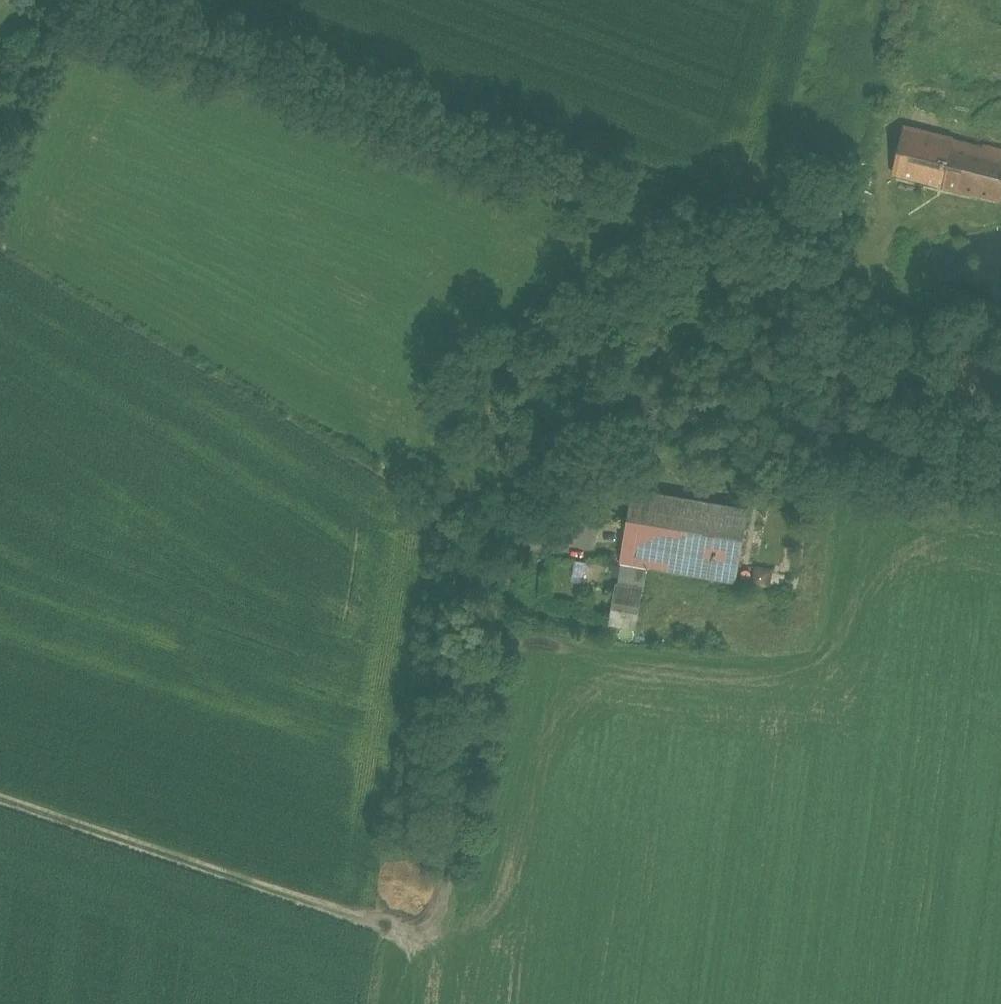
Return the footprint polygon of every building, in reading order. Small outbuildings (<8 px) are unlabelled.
[(906,124),(893,174),(1000,201),(1000,148),(906,124)] [(640,472),(626,549),(652,554),(740,570),(754,493),(640,472)] [(649,575),(652,554),(626,549),(622,570),(649,575)] [(751,582),(769,586),(773,569),(755,564),(751,582)] [(644,585),(618,580),(611,612),(638,617),(644,585)]
